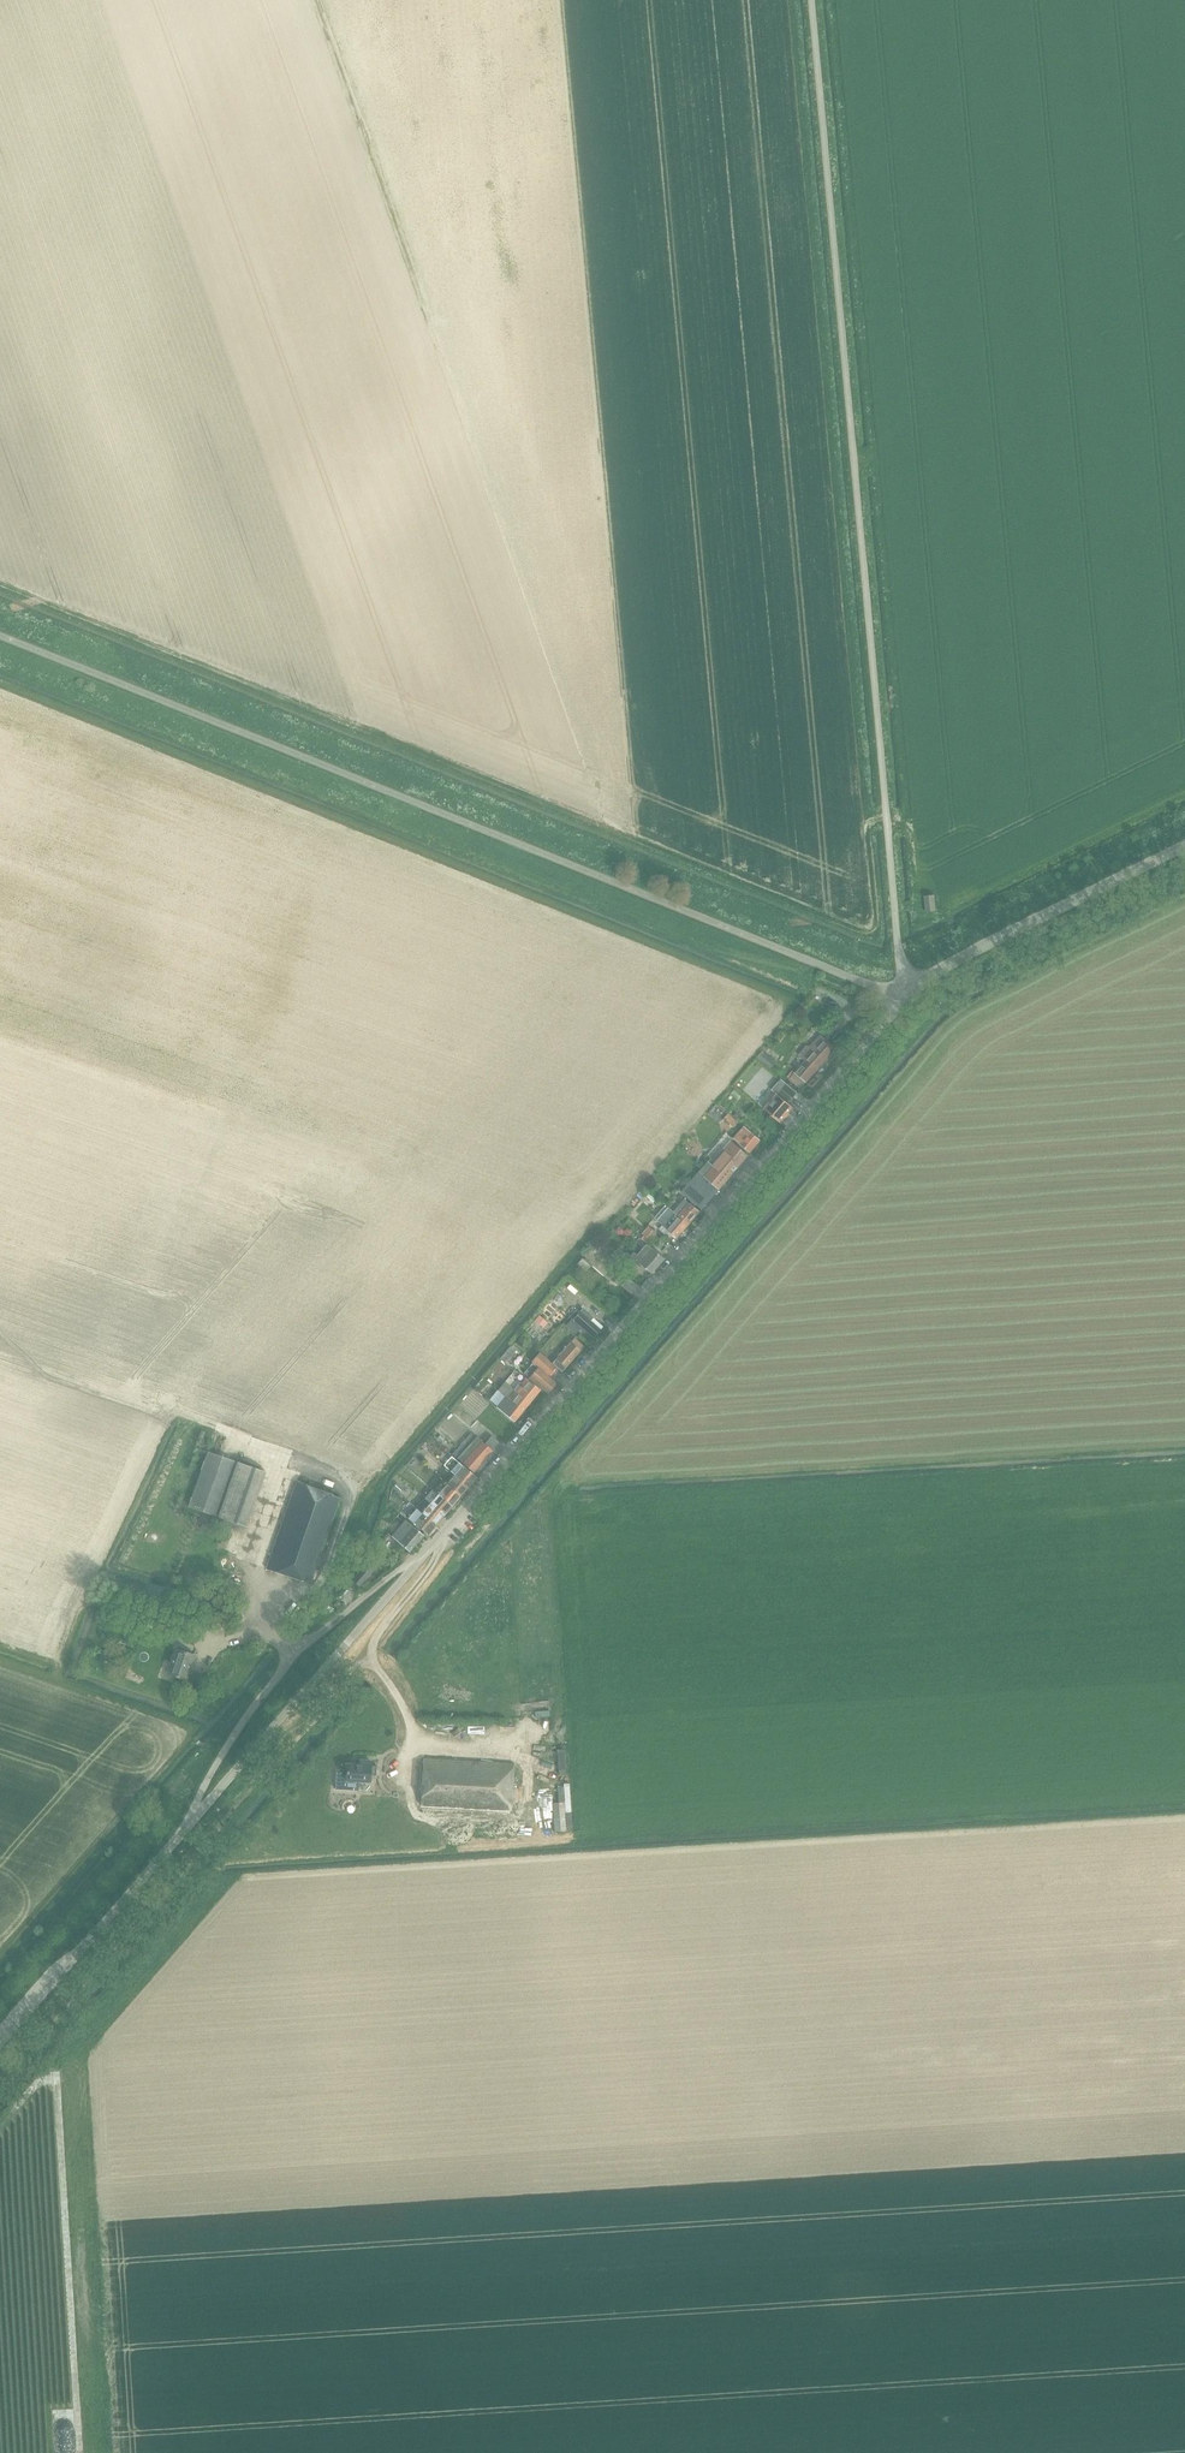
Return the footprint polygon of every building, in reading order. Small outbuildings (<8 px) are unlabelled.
[(926,912),(936,911),(934,895),(925,896),(926,912)] [(945,909),(943,897),(935,899),(937,910),(945,909)] [(824,991),(821,996),(832,1003),(835,998),(824,991)] [(806,1061),(817,1070),(835,1049),(820,1035),(810,1047),(807,1046),(799,1056),(805,1061),(806,1061)] [(797,1077),(805,1084),(817,1070),(806,1061),(805,1061),(794,1074),(797,1077)] [(797,1077),(794,1074),(789,1079),(800,1089),(805,1084),(797,1077)] [(781,1080),(772,1091),(778,1095),(784,1101),(788,1104),(798,1093),(784,1082),(781,1080)] [(778,1095),(766,1109),(773,1115),(782,1122),(794,1109),(788,1104),(784,1101),(778,1095)] [(783,1127),(772,1117),(766,1123),(774,1130),(763,1141),(767,1145),(783,1127)] [(734,1139),(741,1145),(750,1153),(761,1140),(744,1126),(734,1139)] [(682,1192),(693,1202),(702,1209),(748,1155),(739,1147),(731,1141),(716,1158),(718,1161),(716,1163),(711,1159),(682,1192)] [(685,1199),(674,1212),(689,1224),(700,1212),(690,1203),(690,1204),(685,1199)] [(657,1221),(668,1230),(677,1238),(689,1224),(674,1212),(668,1208),(667,1209),(664,1207),(656,1217),(658,1220),(657,1221)] [(650,1227),(643,1235),(651,1242),(658,1234),(650,1227)] [(642,1264),(652,1274),(665,1259),(648,1244),(636,1258),(642,1264)] [(583,1258),(578,1264),(587,1271),(592,1266),(583,1258)] [(618,1285),(627,1275),(620,1270),(612,1279),(618,1285)] [(640,1288),(631,1280),(629,1278),(623,1286),(634,1295),(640,1288)] [(578,1313),(573,1319),(583,1328),(594,1337),(600,1330),(590,1321),(593,1318),(582,1308),(578,1313)] [(539,1316),(535,1321),(544,1328),(548,1323),(539,1316)] [(566,1327),(575,1334),(580,1328),(571,1321),(566,1327)] [(554,1362),(563,1371),(584,1347),(574,1338),(554,1362)] [(506,1363),(516,1351),(511,1347),(501,1359),(506,1363)] [(556,1367),(539,1353),(531,1362),(548,1376),(556,1367)] [(539,1386),(548,1393),(556,1383),(532,1364),(524,1374),(539,1386)] [(492,1397),(499,1383),(490,1378),(482,1392),(492,1397)] [(540,1391),(531,1383),(528,1381),(524,1386),(521,1383),(515,1390),(512,1388),(505,1397),(504,1397),(522,1412),(540,1391)] [(514,1422),(522,1412),(504,1397),(505,1397),(499,1392),(495,1396),(501,1401),(496,1407),(505,1415),(514,1422)] [(498,1410),(493,1407),(488,1414),(483,1410),(475,1419),(480,1423),(475,1430),(479,1434),(498,1410)] [(452,1454),(464,1465),(474,1473),(492,1451),(496,1454),(503,1447),(491,1436),(484,1444),(470,1431),(461,1441),(462,1443),(452,1454)] [(217,1517),(236,1462),(208,1452),(189,1507),(217,1517)] [(455,1475),(454,1476),(468,1487),(476,1477),(463,1466),(462,1466),(451,1457),(444,1466),(455,1475)] [(237,1462),(218,1516),(246,1526),(265,1472),(237,1462)] [(429,1487),(438,1477),(433,1473),(425,1483),(429,1487)] [(414,1496),(414,1495),(420,1501),(427,1495),(409,1475),(401,1482),(414,1496)] [(454,1476),(446,1485),(460,1497),(468,1487),(454,1476)] [(340,1497),(328,1494),(296,1482),(267,1568),(310,1583),(340,1497)] [(399,1493),(402,1489),(396,1484),(392,1488),(399,1493)] [(438,1494),(452,1506),(460,1497),(446,1485),(438,1494)] [(452,1506),(438,1494),(430,1504),(444,1516),(452,1506)] [(436,1525),(444,1516),(430,1504),(424,1499),(416,1509),(422,1513),(436,1525)] [(406,1517),(413,1523),(427,1535),(436,1525),(422,1513),(416,1520),(409,1514),(406,1517)] [(424,1535),(415,1528),(405,1520),(391,1536),(399,1544),(400,1543),(409,1552),(424,1535)] [(359,1586),(378,1565),(370,1558),(352,1580),(359,1586)] [(213,1589),(226,1593),(238,1597),(241,1587),(216,1579),(213,1589)] [(167,1673),(174,1676),(186,1680),(194,1655),(176,1648),(167,1673)] [(511,1810),(513,1776),(513,1764),(423,1759),(420,1805),(432,1806),(511,1810)] [(335,1769),(334,1789),(358,1790),(358,1780),(369,1781),(370,1776),(376,1776),(376,1766),(370,1765),(371,1761),(360,1760),(360,1765),(346,1764),(346,1770),(335,1769)]
